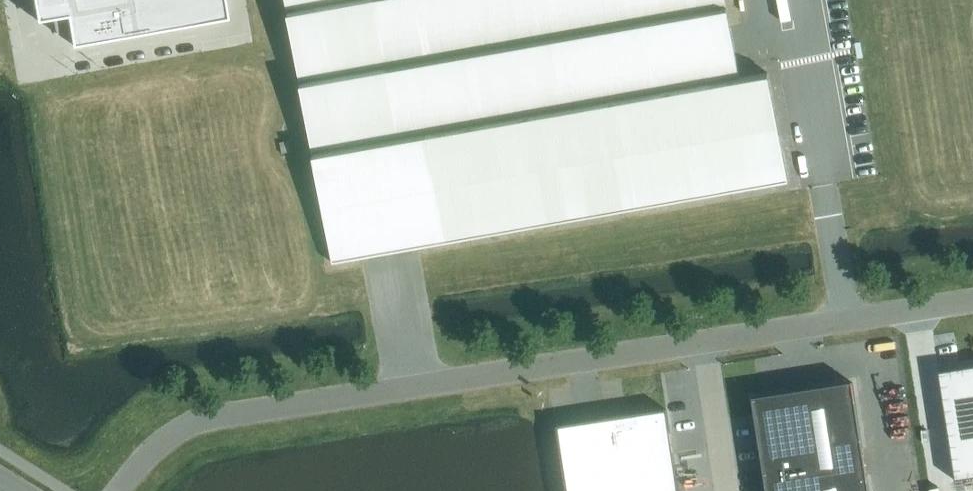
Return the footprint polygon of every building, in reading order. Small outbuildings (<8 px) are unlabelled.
[(129,3),(128,0),(34,0),(37,20),(67,14),(129,3)] [(129,3),(67,14),(72,45),(226,17),(223,0),(128,0),(129,3)] [(726,0),(287,0),(333,263),(732,192),(728,173),(785,163),(780,133),(774,134),(769,107),(775,106),(769,72),(740,77),(726,0)] [(972,477),(972,366),(972,371),(952,377),(954,391),(942,392),(956,480),(972,477)] [(748,403),(762,490),(864,490),(848,387),(748,403)] [(667,410),(559,427),(569,490),(679,490),(667,410)]
